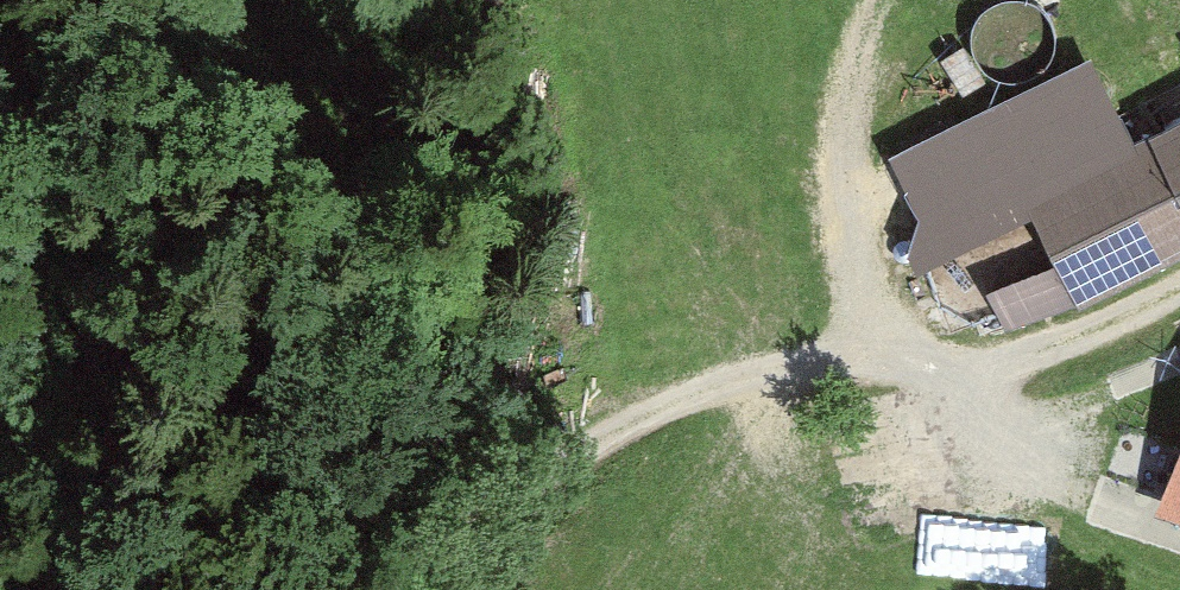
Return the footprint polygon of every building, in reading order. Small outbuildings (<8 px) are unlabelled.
[(1122,145),(1090,64),(893,161),(919,215),(911,259),(918,274),(1037,220),(1062,264),(990,297),(1001,330),(1179,250),(1179,121),(1122,145)] [(1154,511),(1179,519),(1179,432),(1154,511)]
